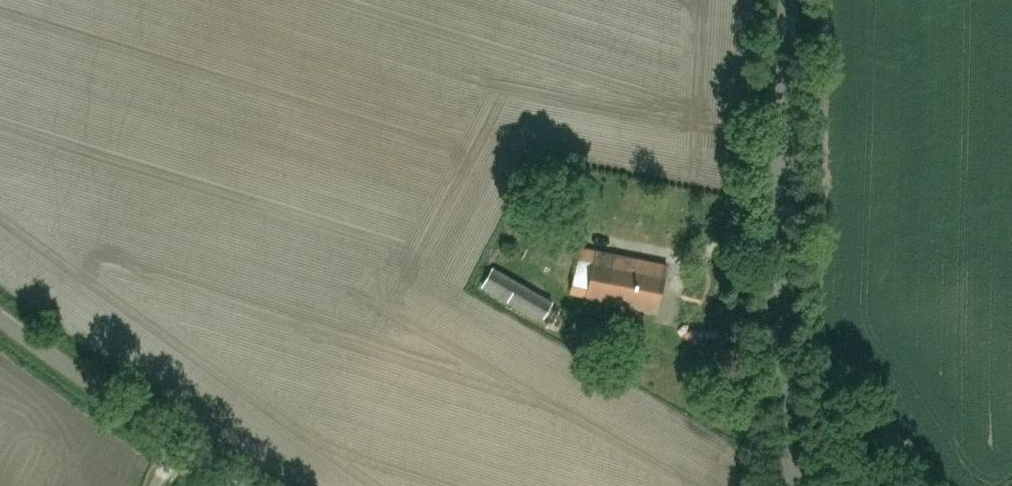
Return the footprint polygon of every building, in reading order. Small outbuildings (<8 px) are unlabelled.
[(599,246),(589,303),(667,318),(678,261),(599,246)]
